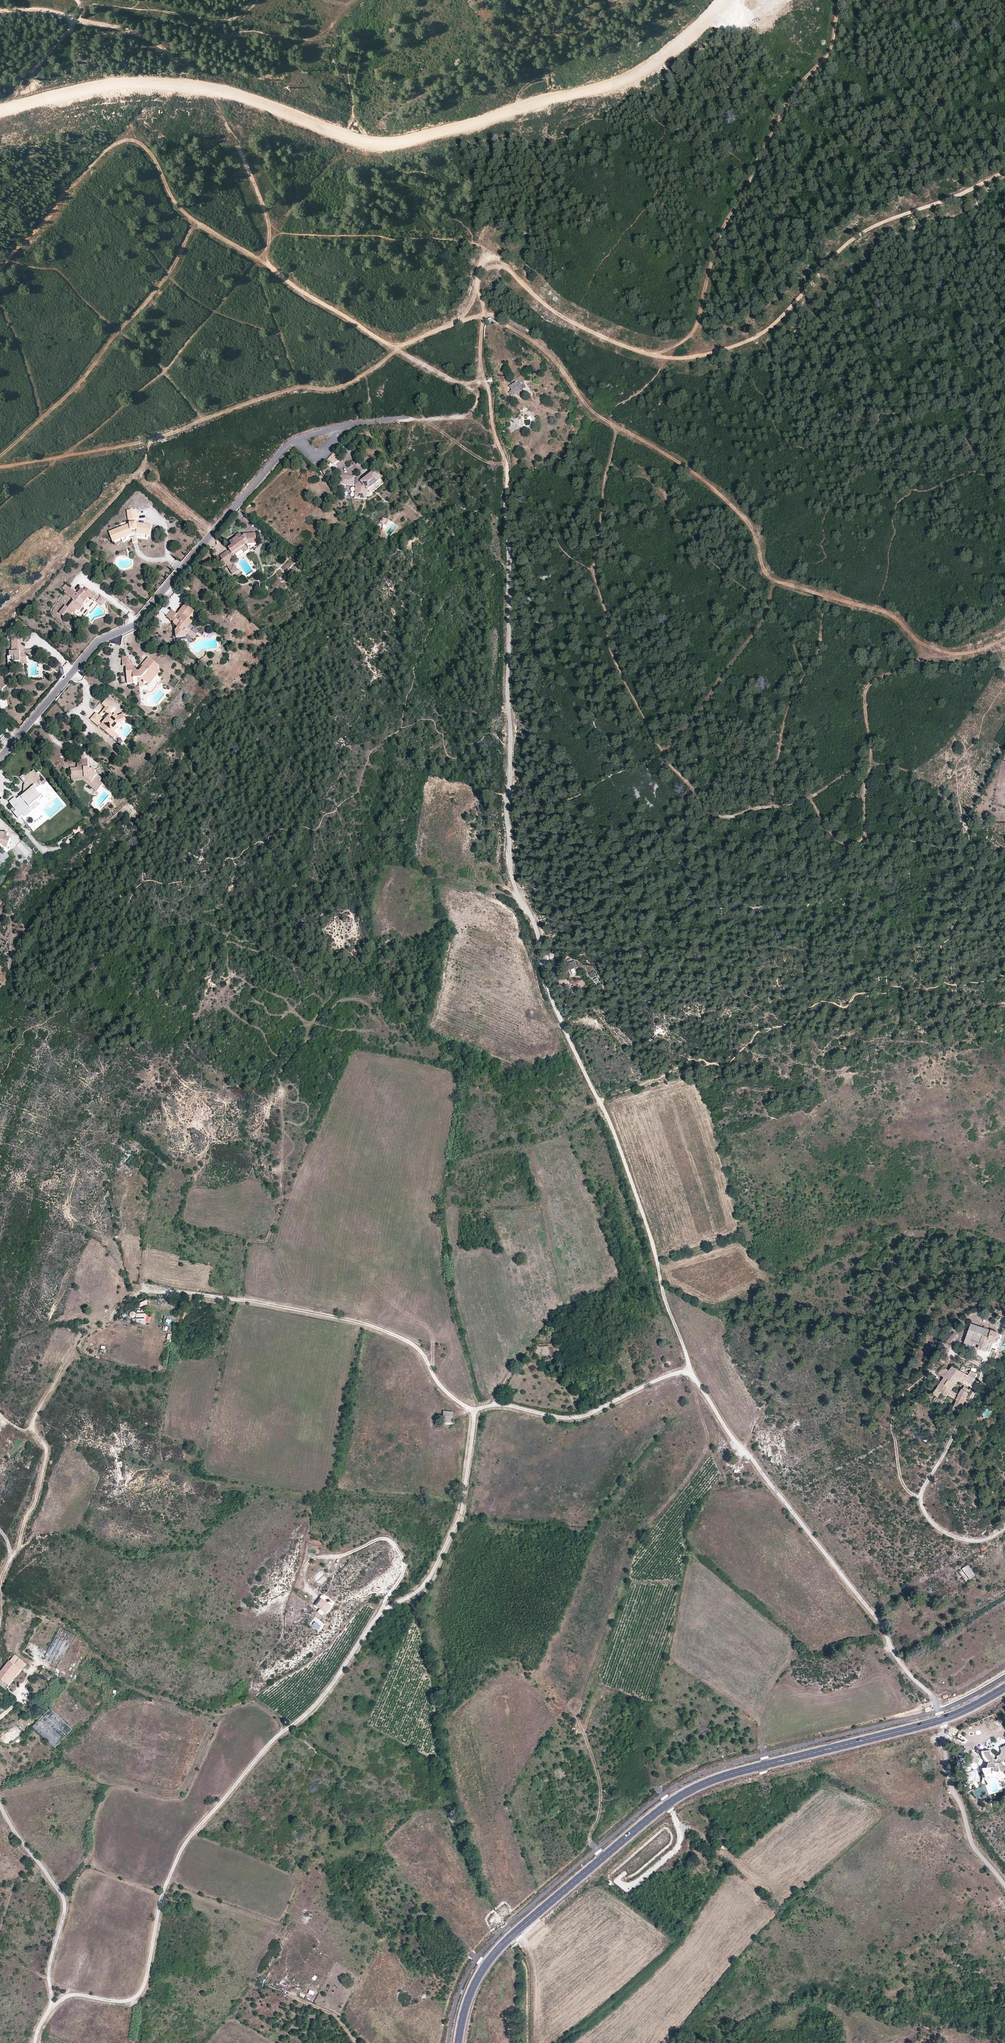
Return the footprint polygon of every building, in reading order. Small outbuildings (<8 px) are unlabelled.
[(517,382),(508,386),(513,395),(522,391),(517,382)] [(334,453),(328,459),(334,465),(340,459),(334,453)] [(329,467),(322,472),(326,477),(332,472),(329,467)] [(361,480),(357,484),(354,496),(360,498),(362,490),(368,491),(368,488),(371,487),(371,484),(369,482),(373,478),(377,482),(381,478),(372,470),(368,473),(371,476),(367,479),(364,477),(361,480)] [(357,475),(341,474),(340,483),(353,484),(357,476),(357,475)] [(128,519),(129,519),(136,519),(137,519),(136,510),(127,511),(128,519)] [(136,523),(129,523),(109,532),(113,542),(131,534),(134,533),(137,534),(150,536),(151,525),(136,523)] [(256,544),(255,533),(243,534),(241,535),(239,532),(235,535),(236,537),(229,541),(232,545),(228,548),(231,553),(230,555),(227,550),(219,556),(224,563),(229,560),(232,558),(231,556),(241,550),(246,547),(246,546),(247,545),(248,545),(256,544)] [(77,593),(69,586),(64,592),(74,600),(67,607),(65,605),(59,612),(63,616),(66,612),(70,616),(74,611),(75,613),(78,609),(79,611),(83,606),(82,605),(89,597),(91,598),(91,597),(95,600),(98,597),(86,587),(84,590),(81,588),(77,593)] [(97,602),(102,606),(106,601),(101,597),(97,602)] [(195,611),(185,604),(176,614),(171,610),(166,616),(174,622),(173,624),(178,628),(176,631),(176,638),(186,637),(187,635),(190,631),(188,629),(193,622),(189,619),(195,611)] [(20,637),(11,638),(12,651),(9,651),(10,656),(7,656),(8,664),(13,663),(13,662),(15,662),(16,664),(27,663),(27,657),(30,657),(30,650),(25,650),(21,650),(20,637)] [(123,666),(126,666),(134,665),(127,656),(122,656),(123,666)] [(134,665),(126,666),(126,675),(132,674),(133,680),(127,680),(127,684),(139,683),(143,682),(144,684),(147,682),(155,672),(158,675),(160,671),(158,670),(158,666),(148,657),(140,666),(142,667),(140,669),(140,670),(137,671),(134,665)] [(150,684),(158,675),(155,672),(147,682),(150,684)] [(0,691),(0,705),(1,709),(9,706),(4,690),(0,691)] [(115,706),(107,700),(103,704),(107,708),(105,711),(109,714),(110,713),(115,706)] [(115,714),(113,716),(112,717),(109,721),(106,719),(102,724),(99,722),(100,721),(94,716),(91,719),(111,736),(114,732),(112,731),(116,727),(114,725),(118,721),(119,723),(127,720),(124,714),(118,717),(115,714)] [(88,767),(88,759),(77,759),(78,768),(72,768),(72,778),(84,777),(99,789),(103,784),(100,782),(102,778),(95,772),(90,769),(88,767)] [(45,779),(39,772),(37,773),(34,770),(27,777),(25,774),(20,778),(25,784),(28,787),(27,791),(24,794),(22,795),(26,799),(21,804),(17,800),(11,805),(21,816),(23,814),(30,809),(31,807),(38,802),(37,801),(39,799),(37,797),(39,794),(37,791),(36,792),(34,793),(33,792),(32,790),(32,789),(35,786),(37,788),(42,784),(41,783),(45,779)] [(97,792),(99,789),(84,777),(72,778),(72,781),(83,780),(97,792)] [(40,804),(38,802),(31,807),(33,810),(40,804)] [(32,811),(30,809),(23,814),(26,817),(32,811)] [(89,823),(87,820),(73,830),(75,834),(82,829),(82,828),(89,823)] [(10,838),(7,837),(8,833),(4,833),(2,833),(0,832),(0,844),(2,845),(4,847),(7,849),(10,838)] [(25,856),(30,853),(26,848),(28,846),(23,840),(17,844),(25,856)] [(572,974),(579,972),(575,961),(568,964),(572,974)] [(888,984),(886,976),(861,980),(863,988),(888,984)] [(576,992),(587,985),(583,978),(572,984),(576,992)] [(137,1150),(126,1146),(122,1154),(134,1159),(137,1150)] [(144,1313),(136,1311),(134,1319),(142,1321),(144,1313)] [(996,1344),(1000,1334),(973,1325),(966,1344),(973,1346),(974,1344),(981,1346),(980,1350),(987,1353),(990,1342),(996,1344)] [(604,1359),(598,1354),(594,1358),(600,1363),(604,1359)] [(933,1395),(938,1399),(942,1393),(951,1378),(958,1381),(964,1374),(952,1367),(949,1371),(943,1368),(939,1374),(943,1378),(933,1395)] [(965,1381),(973,1385),(975,1380),(977,1374),(970,1371),(968,1376),(964,1374),(958,1381),(963,1384),(965,1381)] [(951,1378),(942,1393),(947,1397),(948,1397),(953,1399),(956,1395),(952,1391),(958,1381),(951,1378)] [(952,1411),(960,1415),(961,1415),(970,1391),(964,1388),(958,1400),(954,1407),(952,1411)] [(454,1413),(444,1412),(443,1422),(453,1423),(454,1413)] [(968,1565),(961,1570),(967,1580),(974,1576),(968,1565)] [(965,1582),(967,1580),(961,1570),(958,1572),(965,1582)] [(318,1608),(327,1615),(333,1608),(323,1601),(318,1608)] [(52,1621),(43,1616),(29,1641),(38,1646),(52,1621)] [(60,1625),(52,1621),(38,1646),(47,1651),(60,1625)] [(312,1626),(319,1631),(322,1627),(315,1622),(312,1626)] [(14,1655),(0,1672),(0,1685),(6,1689),(26,1664),(14,1655)] [(82,1718),(60,1697),(55,1703),(76,1724),(82,1718)] [(71,1730),(76,1724),(55,1703),(49,1709),(71,1730)] [(71,1730),(49,1709),(43,1715),(65,1736),(71,1730)] [(59,1742),(65,1736),(43,1715),(37,1721),(59,1742)] [(53,1748),(59,1742),(37,1721),(31,1727),(53,1748)] [(1000,1748),(1001,1749),(1001,1750),(1001,1752),(1001,1753),(1001,1754),(1000,1755),(999,1756),(998,1757),(997,1757),(997,1759),(994,1760),(994,1757),(992,1757),(991,1756),(990,1755),(989,1754),(989,1753),(990,1753),(990,1751),(982,1752),(983,1754),(984,1756),(984,1758),(986,1759),(987,1760),(988,1761),(989,1762),(990,1762),(988,1768),(986,1769),(986,1768),(984,1769),(984,1768),(982,1769),(985,1775),(987,1774),(989,1774),(991,1774),(994,1775),(996,1775),(997,1776),(999,1778),(1000,1779),(1001,1780),(1004,1778),(1004,1775),(1004,1770),(1004,1769),(1004,1768),(1004,1767),(1001,1763),(1002,1762),(1003,1761),(1004,1760),(1004,1759),(1004,1746),(1000,1748)]
